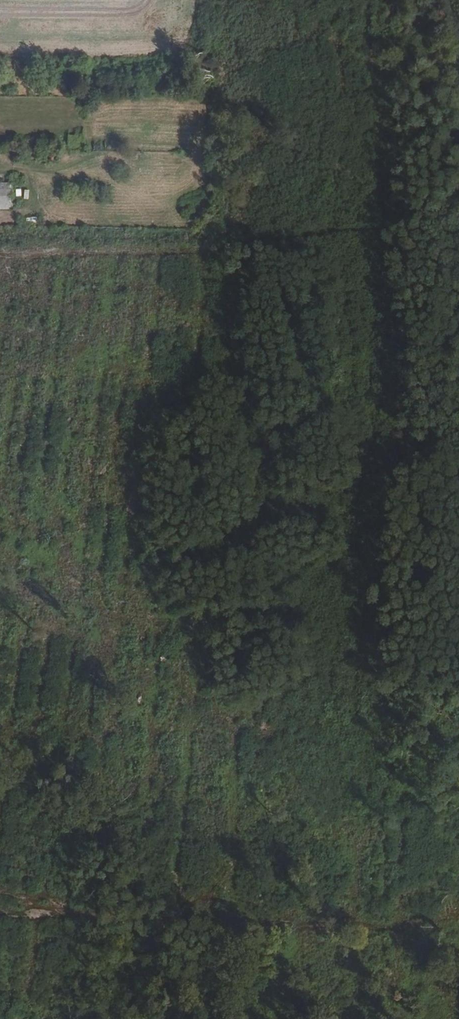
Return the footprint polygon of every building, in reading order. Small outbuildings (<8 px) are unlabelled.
[(0,187),(0,212),(25,213),(26,188),(0,187)]
